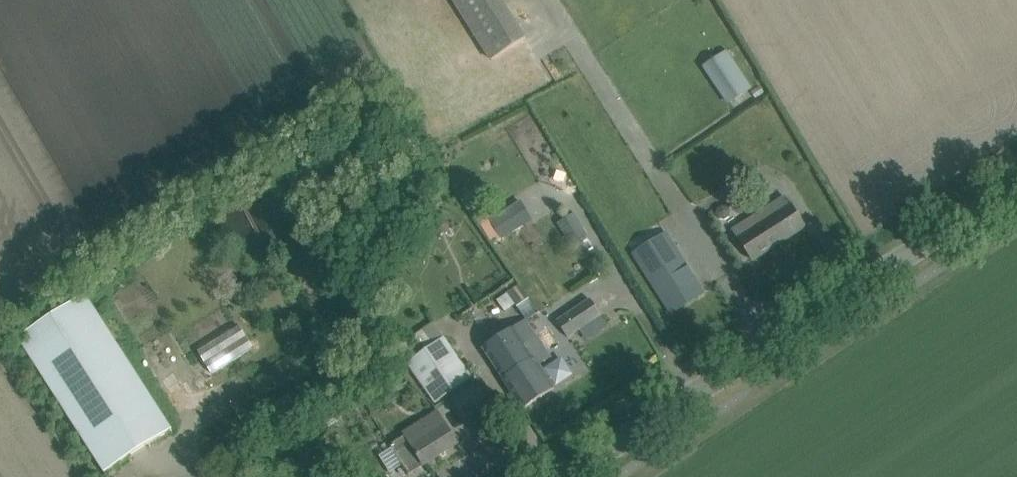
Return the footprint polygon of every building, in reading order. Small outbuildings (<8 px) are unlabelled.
[(525,37),(502,0),(454,0),(491,59),(525,37)] [(754,87),(728,49),(703,66),(729,104),(754,87)] [(805,227),(786,196),(734,230),(754,260),(805,227)] [(526,199),(482,219),(492,242),(536,222),(526,199)] [(570,243),(587,235),(577,213),(559,221),(570,243)] [(633,254),(671,313),(698,296),(700,298),(705,295),(704,293),(705,292),(667,230),(633,254)] [(529,277),(508,291),(523,315),(530,311),(533,315),(548,305),(529,277)] [(87,293),(17,338),(105,472),(137,451),(173,428),(128,357),(87,293)] [(601,316),(590,297),(557,319),(569,337),(601,316)] [(526,318),(482,347),(523,408),(554,388),(552,385),(555,384),(556,384),(572,374),(561,358),(545,369),(546,369),(543,371),(539,364),(551,356),(538,337),(526,318)] [(240,322),(198,348),(213,372),(255,345),(240,322)] [(473,377),(434,322),(398,345),(409,361),(408,362),(436,402),(473,377)] [(493,405),(477,381),(451,398),(468,423),(493,405)] [(457,444),(447,426),(437,411),(403,432),(405,435),(389,444),(408,474),(457,444)]
